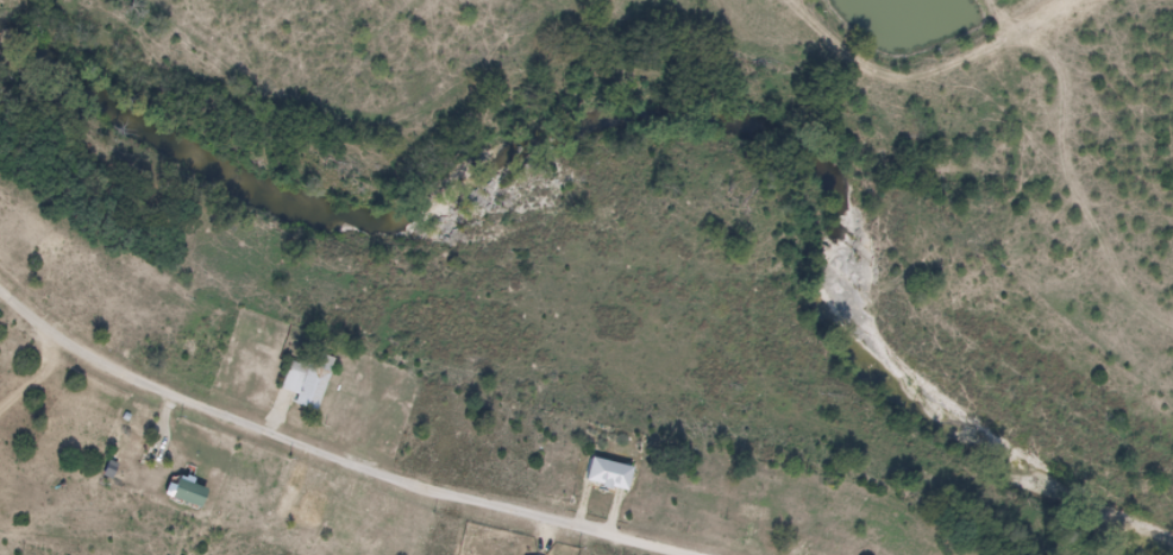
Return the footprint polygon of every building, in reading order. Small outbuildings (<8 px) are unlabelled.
[(322,359),(320,366),(307,360),(305,368),(299,367),(288,395),(309,403),(305,415),(324,422),(344,367),(322,359)] [(598,466),(591,490),(634,500),(640,477),(598,466)] [(187,487),(178,507),(208,518),(215,498),(187,487)]
